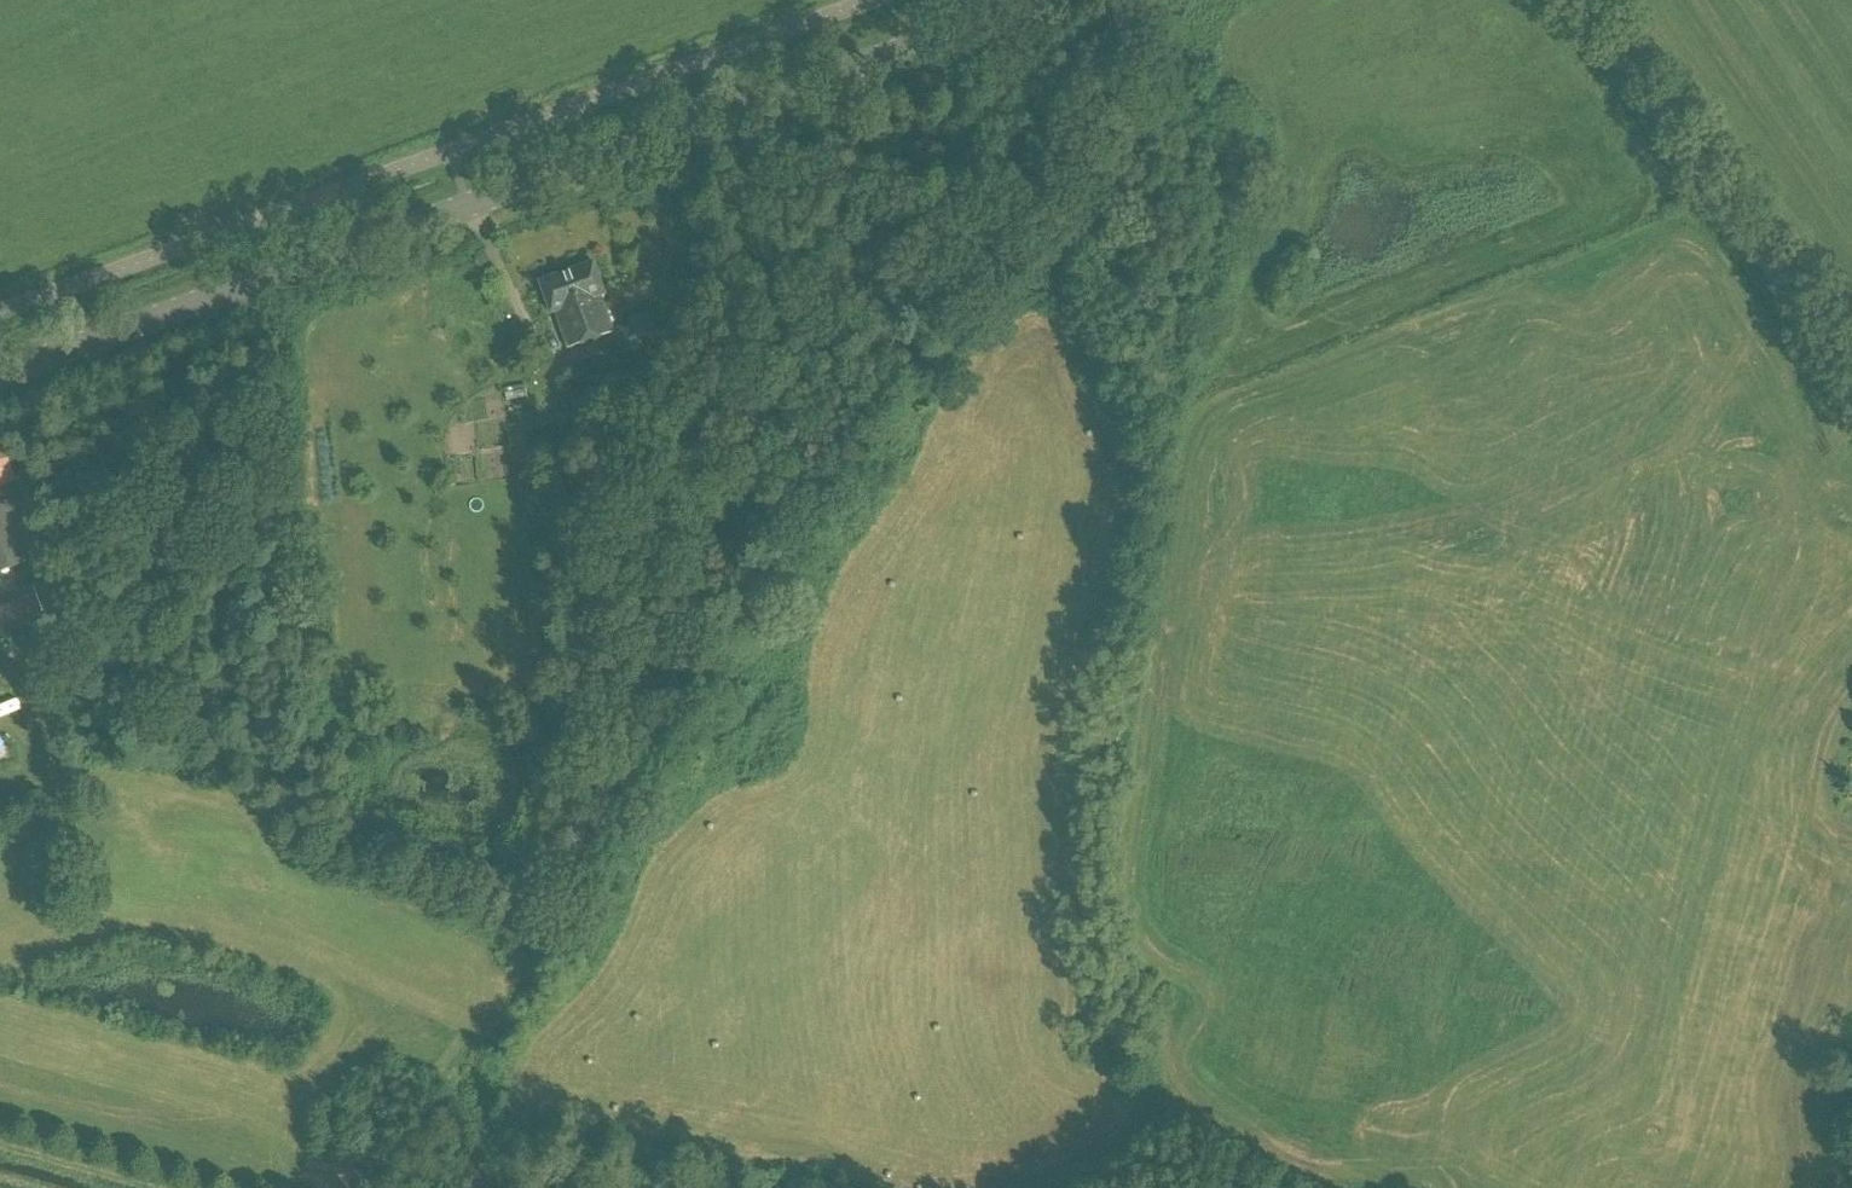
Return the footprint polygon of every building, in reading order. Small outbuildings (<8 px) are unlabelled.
[(619,122),(649,112),(646,102),(616,111),(619,122)] [(613,332),(600,295),(604,294),(593,262),(538,281),(551,313),(555,311),(568,347),(613,332)] [(628,349),(661,337),(652,310),(637,315),(639,320),(620,327),(628,349)] [(44,556),(0,437),(0,572),(44,556)] [(62,574),(33,584),(33,582),(0,594),(0,637),(46,620),(43,610),(71,600),(62,574)]
